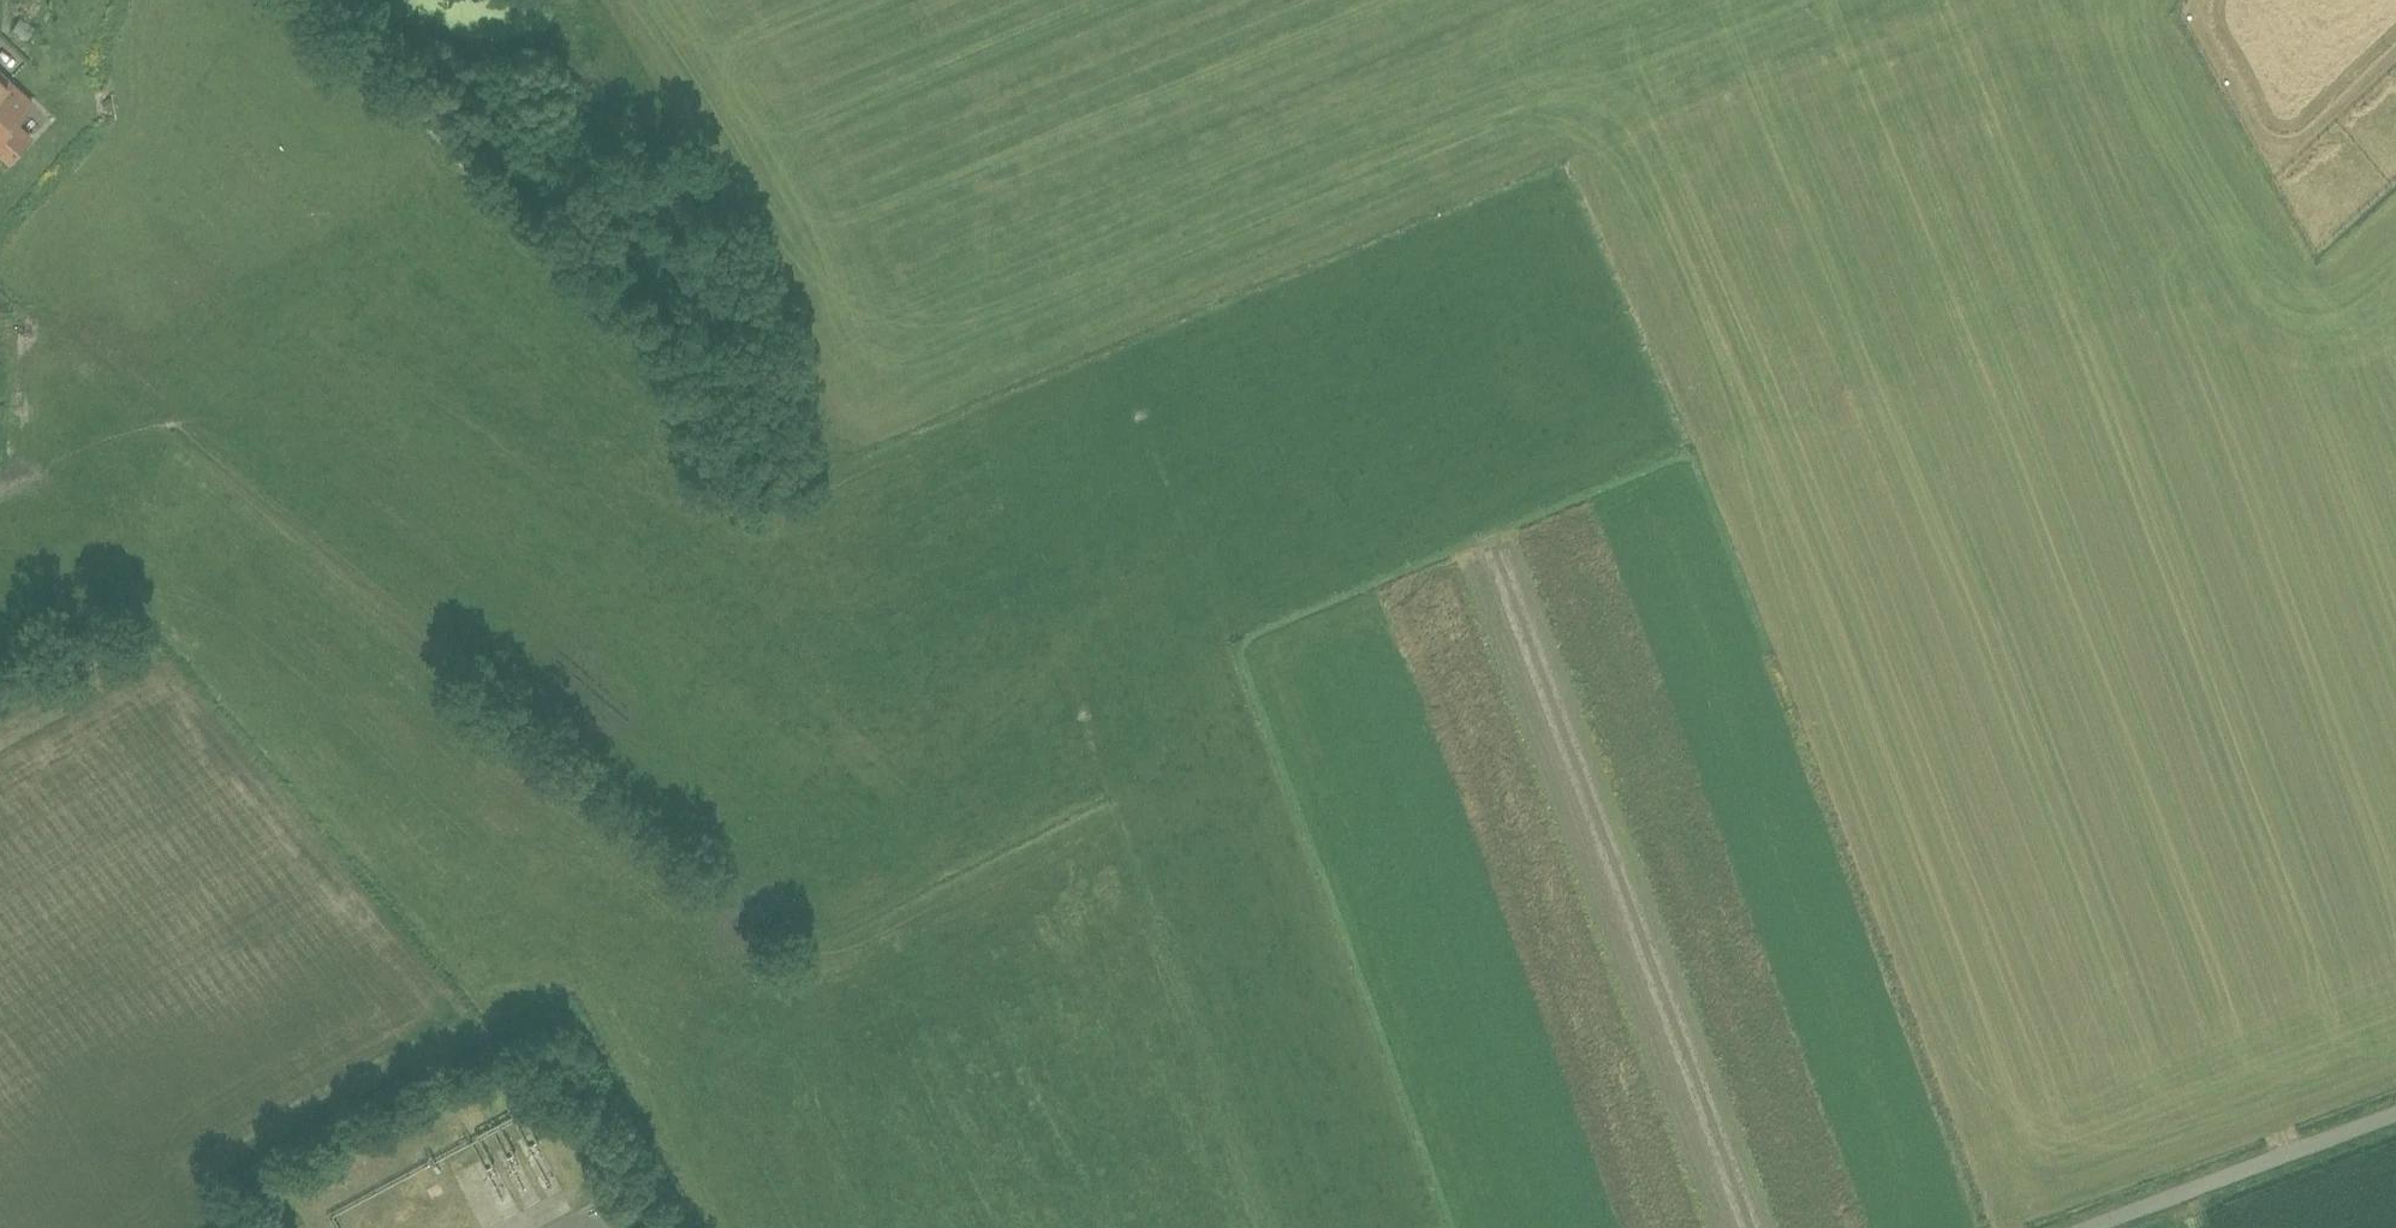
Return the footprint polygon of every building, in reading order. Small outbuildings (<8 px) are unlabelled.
[(33,105),(0,74),(0,153),(10,162),(31,139),(15,124),(33,105)] [(478,1149),(456,1157),(475,1206),(497,1198),(478,1149)] [(565,1196),(550,1161),(537,1167),(535,1163),(510,1174),(526,1212),(565,1196)]
